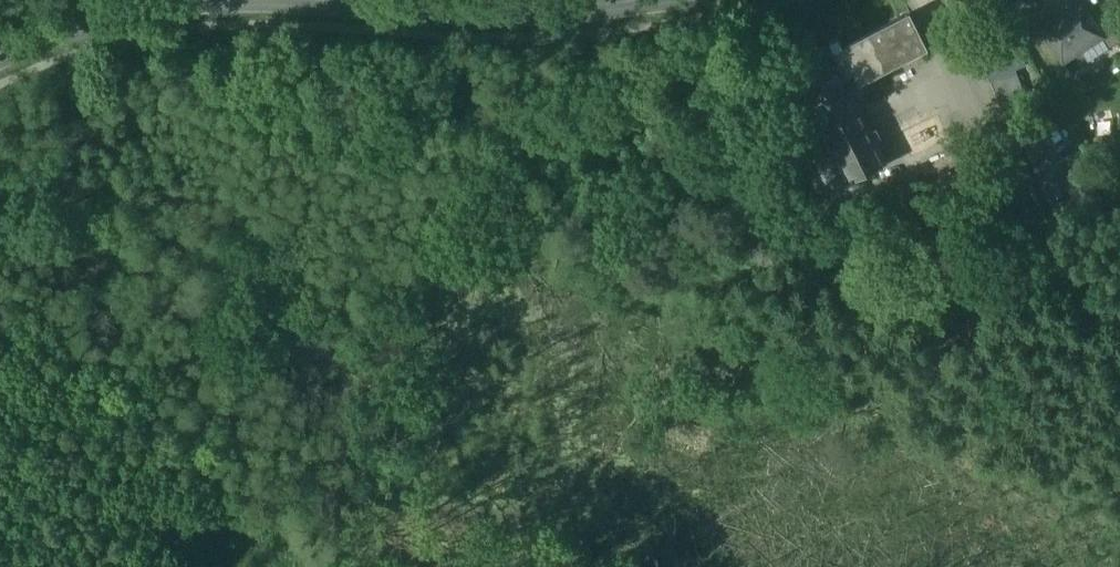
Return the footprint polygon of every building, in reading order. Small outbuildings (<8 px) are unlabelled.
[(1042,25),(1065,61),(1105,35),(1082,0),(1081,0),(1042,25)] [(909,10),(830,49),(825,40),(791,57),(794,62),(819,112),(841,157),(851,176),(885,159),(849,86),(927,47),(909,10)] [(794,62),(775,71),(800,122),(819,112),(794,62)] [(1014,68),(990,79),(1001,106),(1025,96),(1014,68)] [(819,112),(800,122),(822,166),(841,157),(819,112)]
